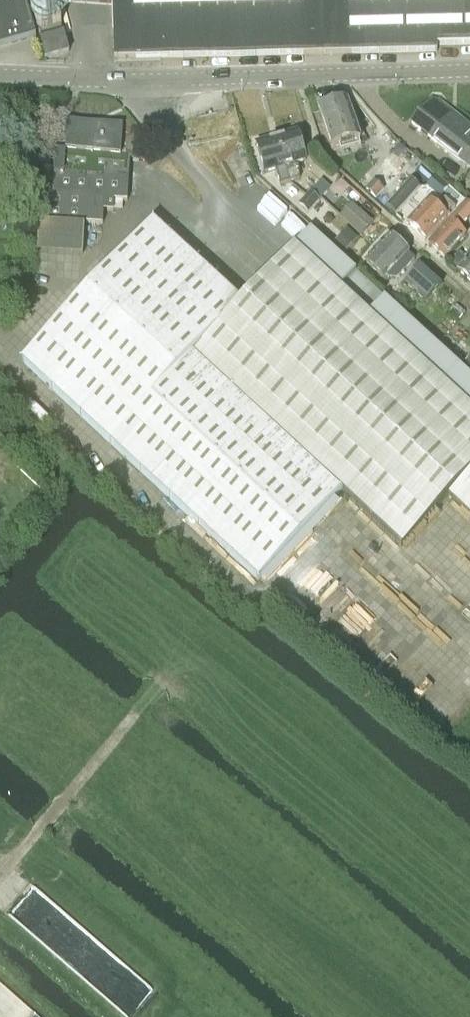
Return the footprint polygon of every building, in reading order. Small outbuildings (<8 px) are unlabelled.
[(36,39),(34,31),(37,30),(37,32),(45,59),(46,58),(69,52),(64,33),(63,33),(63,32),(61,25),(62,25),(55,0),(0,0),(0,49),(36,39)] [(114,60),(438,53),(438,47),(469,46),(469,0),(113,0),(114,60)] [(460,119),(461,118),(439,99),(432,98),(412,122),(437,143),(469,169),(469,127),(460,119)] [(361,141),(359,137),(364,135),(361,125),(356,126),(352,114),(357,112),(355,107),(351,109),(347,99),(318,107),(332,149),(361,141)] [(48,195),(47,217),(40,217),(38,253),(84,255),(85,226),(46,223),(47,221),(103,224),(104,211),(114,211),(114,200),(128,201),(130,155),(121,155),(123,124),(68,121),(66,152),(55,151),(53,196),(48,195)] [(276,137),(290,182),(300,179),(295,164),(306,161),(297,131),(276,137)] [(280,185),(290,182),(276,137),(256,143),(265,173),(276,170),(280,185)] [(390,163),(382,172),(392,181),(400,172),(390,163)] [(382,172),(374,181),(384,189),(392,181),(382,172)] [(426,186),(440,198),(449,187),(435,176),(426,186)] [(395,214),(420,187),(411,179),(386,206),(395,214)] [(376,198),(384,189),(374,181),(367,189),(376,198)] [(308,212),(319,201),(310,192),(299,204),(308,212)] [(426,240),(455,208),(445,198),(437,208),(429,200),(408,223),(426,240)] [(340,215),(361,235),(373,222),(351,202),(340,215)] [(469,217),(469,205),(466,202),(429,244),(445,258),(466,236),(459,230),(469,217)] [(311,228),(242,303),(153,221),(23,362),(259,581),(342,491),(402,547),(449,495),(469,514),(469,376),(311,228)] [(384,279),(386,277),(388,279),(397,279),(415,259),(390,236),(366,262),(384,279)] [(458,271),(469,281),(469,258),(458,271)] [(426,302),(442,284),(421,264),(405,282),(426,302)] [(461,366),(469,374),(469,357),(461,366)]
